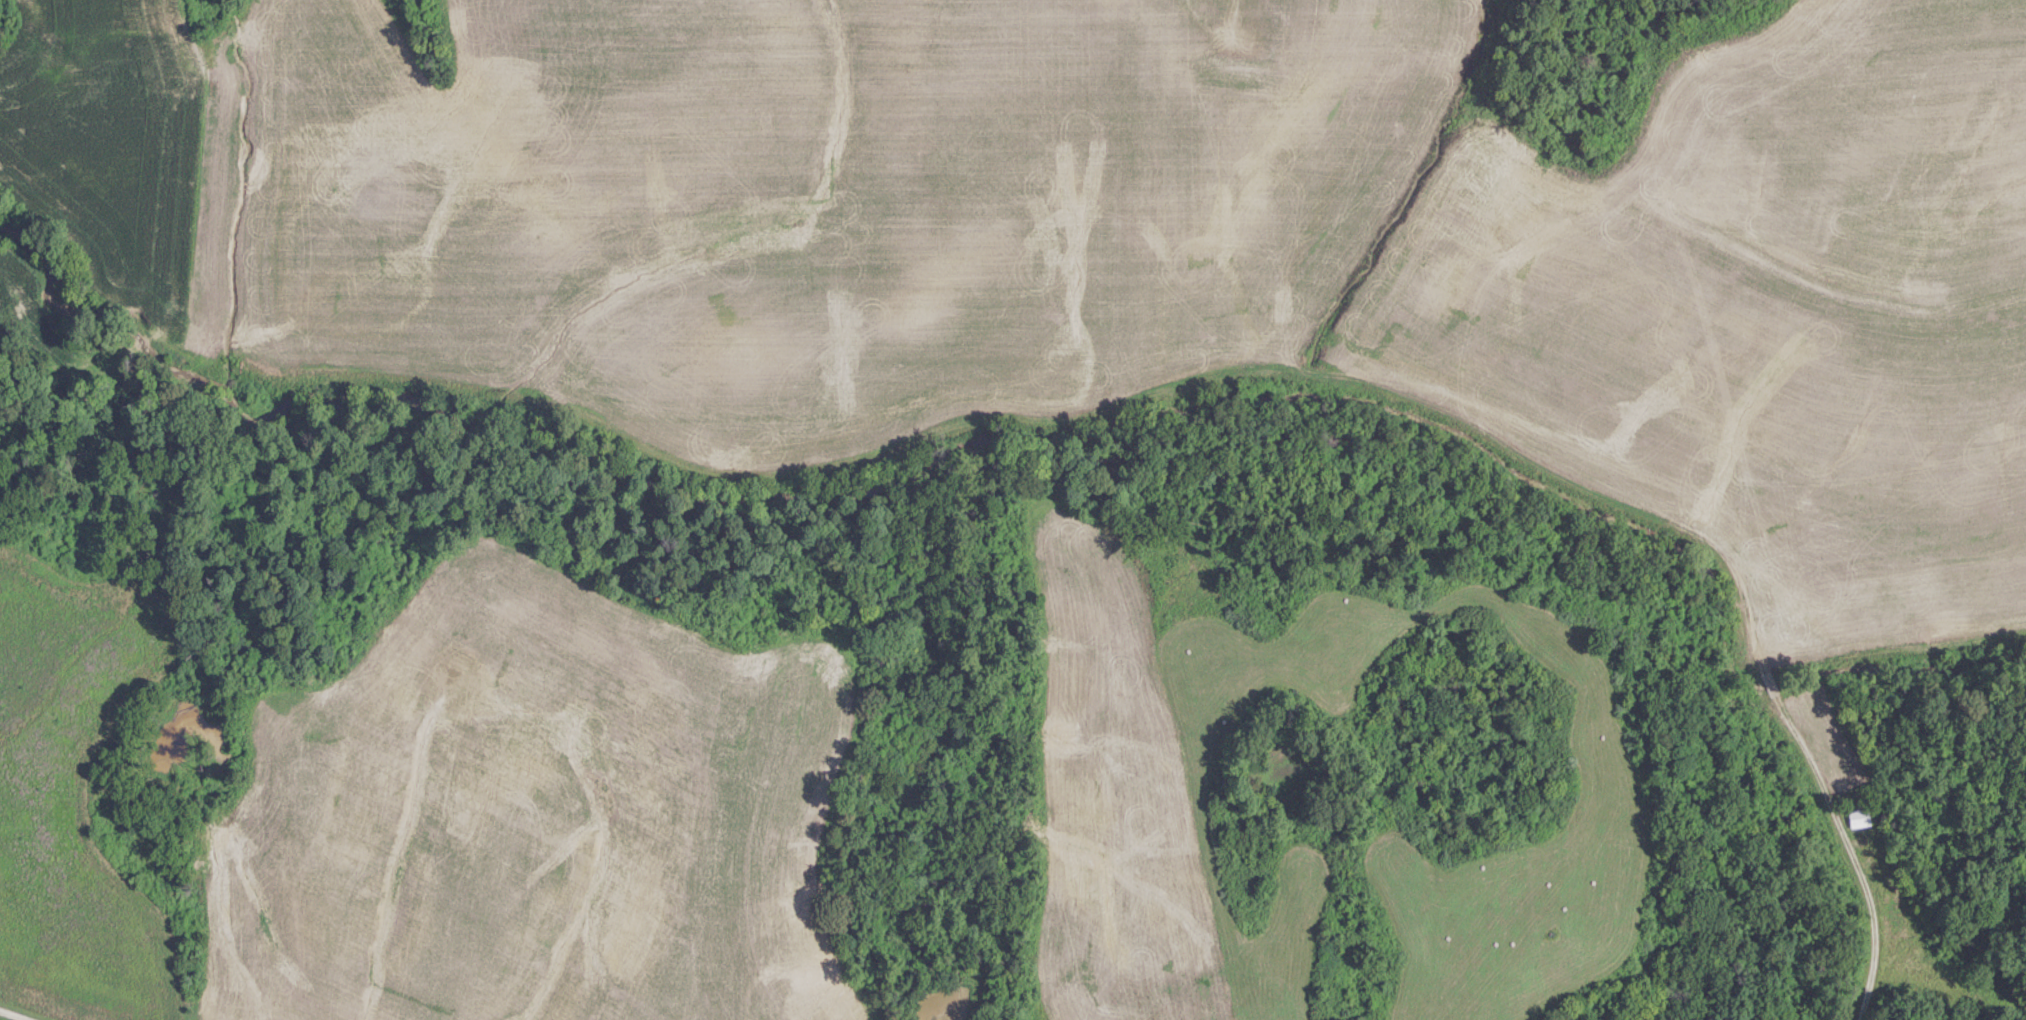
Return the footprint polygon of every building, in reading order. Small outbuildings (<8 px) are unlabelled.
[(1870,826),(1868,807),(1847,810),(1849,828),(1870,826)]
